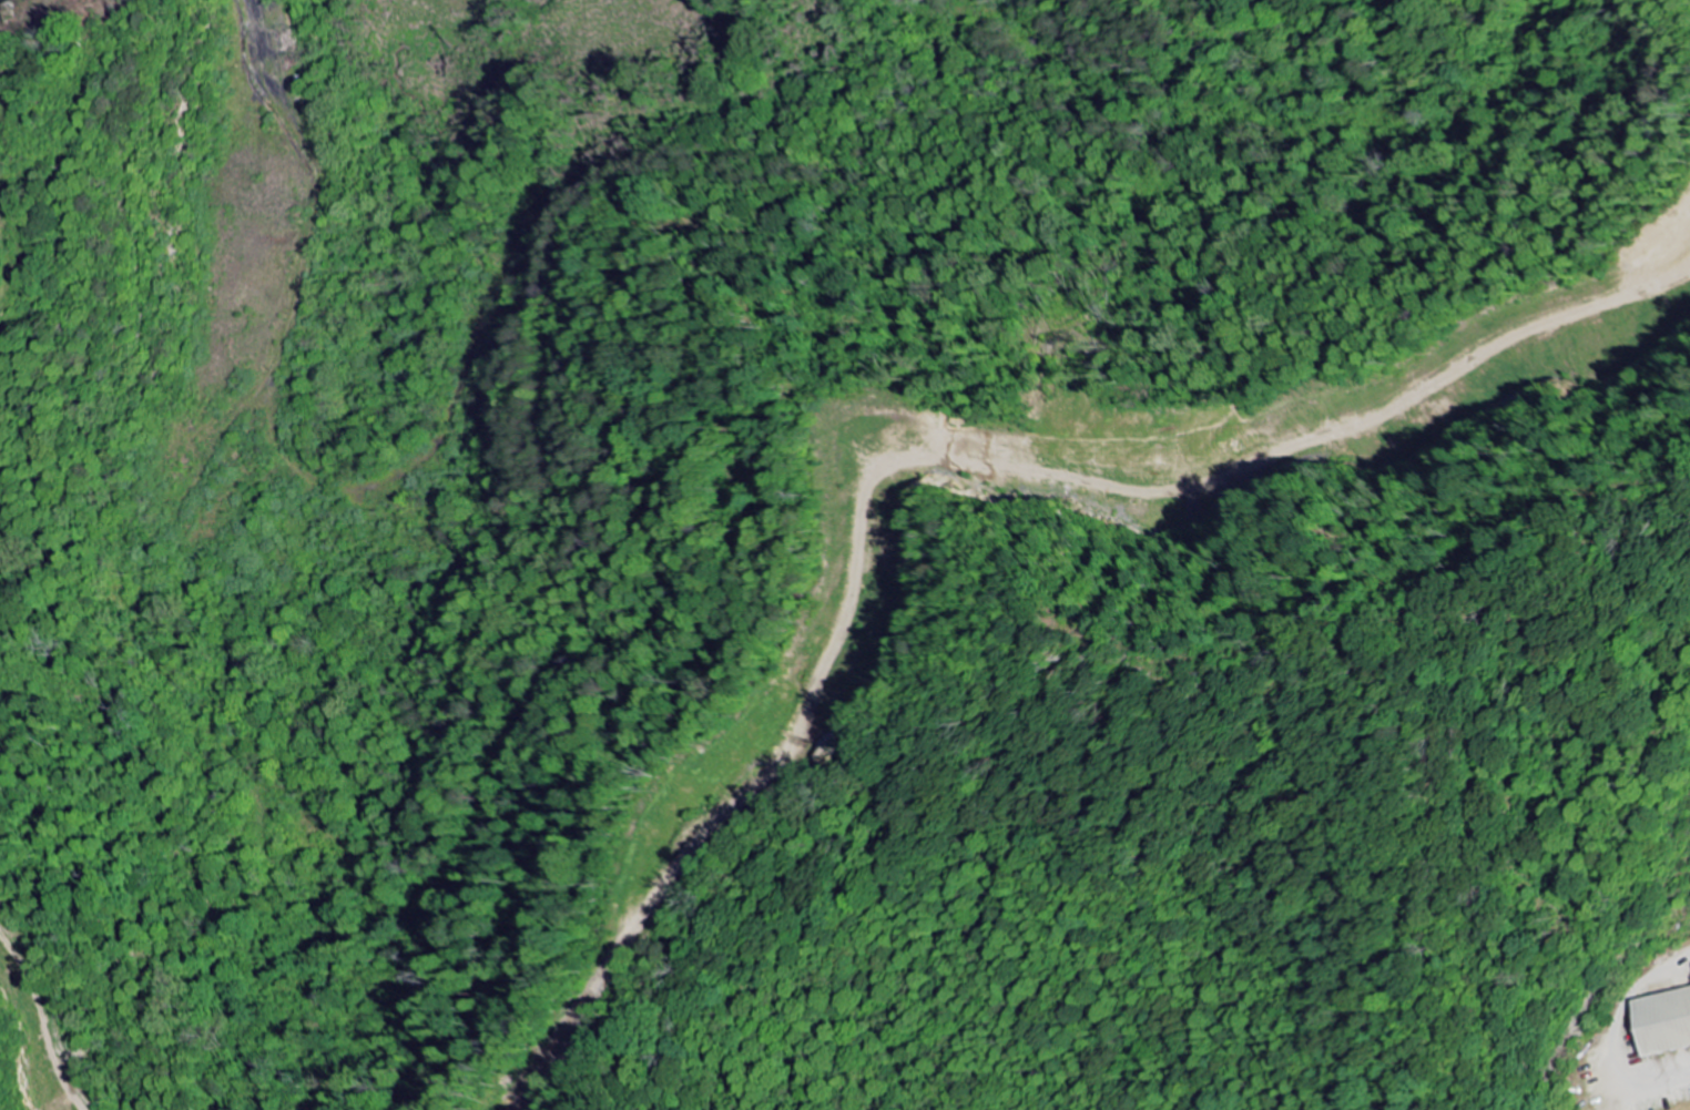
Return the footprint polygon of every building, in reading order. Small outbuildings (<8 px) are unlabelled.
[(1689,1050),(1689,991),(1635,1002),(1647,1059),(1689,1050)]
